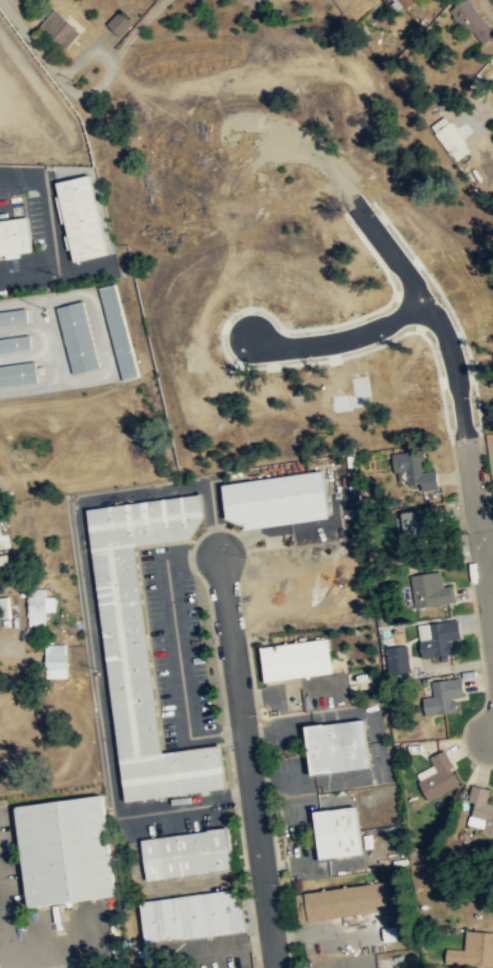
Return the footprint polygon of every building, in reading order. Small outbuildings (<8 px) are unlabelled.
[(417,1),(417,0),(400,0),(407,9),(417,1)] [(492,38),(492,34),(472,0),(466,0),(454,7),(479,47),(492,38)] [(72,46),(83,27),(55,10),(43,28),(72,46)] [(134,22),(121,10),(108,24),(122,36),(134,22)] [(432,126),(457,161),(472,151),(447,115),(432,126)] [(52,180),(70,260),(104,252),(86,173),(52,180)] [(34,251),(29,216),(0,220),(0,255),(34,251)] [(96,287),(111,283),(135,374),(121,378),(96,287)] [(56,308),(83,300),(102,368),(74,376),(56,308)] [(29,324),(0,328),(0,312),(26,308),(29,324)] [(32,349),(0,353),(0,339),(30,335),(32,349)] [(38,381),(0,386),(0,365),(35,360),(38,381)] [(393,453),(396,472),(406,471),(408,486),(423,484),(424,491),(441,489),(438,470),(424,472),(422,461),(425,460),(424,449),(393,453)] [(239,525),(240,522),(242,529),(326,517),(319,469),(218,484),(222,517),(239,525)] [(187,538),(131,545),(158,753),(217,744),(223,787),(122,801),(83,508),(198,493),(201,515),(187,538)] [(407,511),(408,538),(441,536),(440,509),(407,511)] [(11,534),(5,534),(3,511),(0,511),(0,548),(12,547),(11,534)] [(13,567),(11,554),(0,556),(0,568),(13,567)] [(412,575),(416,608),(457,603),(455,585),(444,586),(442,571),(412,575)] [(29,626),(47,626),(47,612),(56,611),(56,597),(47,597),(47,588),(28,589),(29,626)] [(424,660),(456,655),(453,641),(463,639),(460,619),(419,626),(424,660)] [(257,647),(268,646),(325,638),(329,672),(261,681),(257,647)] [(69,678),(69,645),(48,645),(49,678),(69,678)] [(391,675),(413,671),(409,645),(387,649),(391,675)] [(427,716),(460,712),(458,698),(467,697),(464,678),(433,681),(434,697),(425,698),(427,716)] [(300,727),(360,719),(366,767),(307,776),(300,727)] [(445,750),(431,758),(435,765),(425,771),(428,777),(420,781),(430,800),(462,782),(445,750)] [(473,785),(469,801),(475,802),(470,827),(492,832),(492,802),(488,801),(491,789),(473,785)] [(101,796),(115,896),(27,908),(13,808),(101,796)] [(310,812),(353,806),(359,854),(316,859),(310,812)] [(141,841),(227,828),(233,869),(147,883),(141,841)] [(386,881),(391,909),(297,923),(293,895),(386,881)] [(145,946),(139,901),(242,888),(247,933),(145,946)] [(467,932),(466,949),(448,948),(447,965),(492,966),(492,933),(467,932)]
